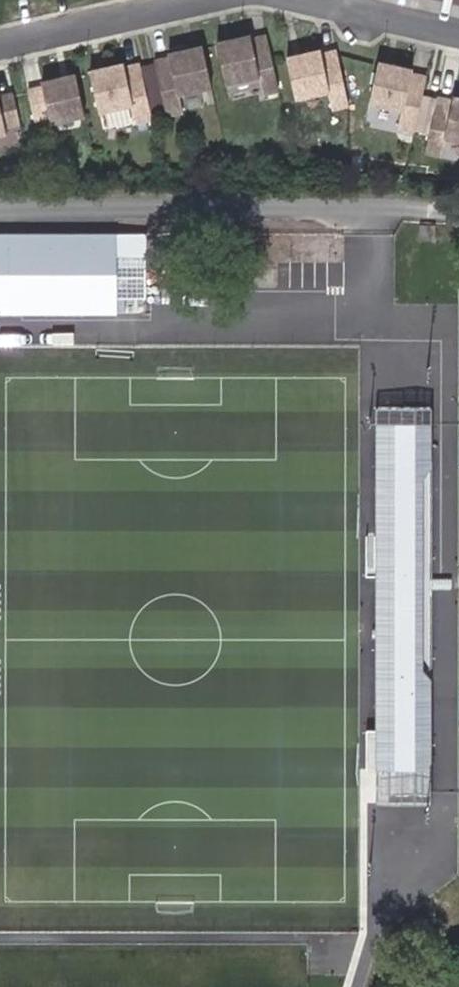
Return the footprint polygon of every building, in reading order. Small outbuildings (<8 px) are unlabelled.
[(262,103),(275,101),(264,46),(249,49),(248,45),(215,52),(224,93),(258,87),(262,103)] [(176,103),(208,96),(199,55),(167,62),(168,65),(153,69),(160,102),(175,98),(176,103)] [(332,120),(344,117),(343,110),(333,62),(320,65),(319,61),(284,69),(293,109),(328,102),(332,120)] [(134,130),(149,127),(137,73),(123,76),(123,72),(87,79),(96,121),(130,114),(134,130)] [(395,140),(408,143),(421,87),(407,84),(408,79),(376,72),(366,116),(399,123),(395,140)] [(48,129),(82,122),(72,82),(39,90),(39,93),(27,96),(34,128),(47,125),(48,129)] [(17,133),(11,100),(0,102),(0,140),(3,139),(2,135),(17,133)] [(449,103),(446,113),(436,111),(424,165),(440,168),(444,150),(458,154),(458,105),(449,103)] [(0,230),(0,312),(135,315),(136,278),(137,278),(137,251),(149,251),(149,233),(0,230)] [(425,402),(375,402),(375,767),(426,767),(425,402)]
